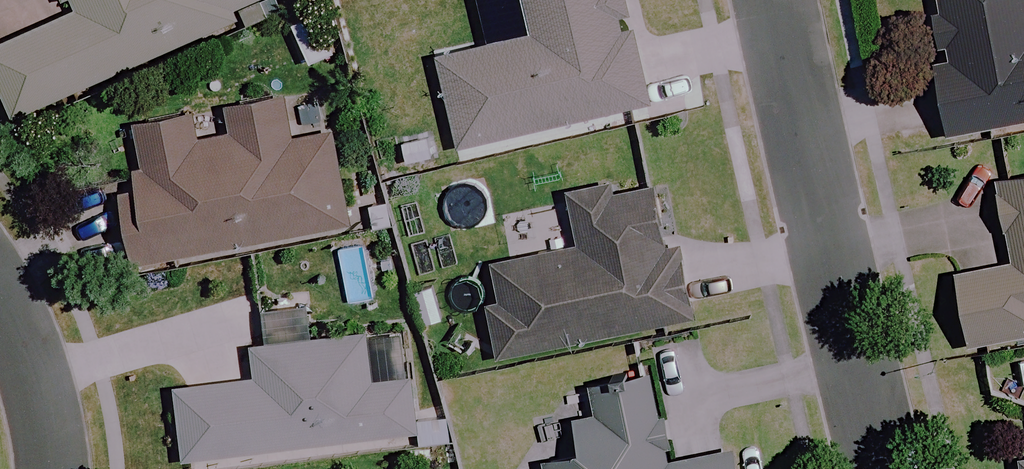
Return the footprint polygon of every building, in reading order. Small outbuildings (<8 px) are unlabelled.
[(74,14),(0,45),(0,73),(19,117),(206,38),(202,29),(270,0),(68,0),(74,14)] [(537,36),(441,58),(461,146),(655,102),(632,0),(529,0),(537,36)] [(948,60),(940,61),(953,137),(1023,125),(1023,0),(938,0),(948,60)] [(298,139),(292,100),(234,109),(237,134),(206,139),(202,117),(138,126),(147,192),(126,195),(136,263),(356,230),(342,133),(298,139)] [(1001,182),(1016,265),(960,276),(973,346),(1023,336),(1023,178),(1001,182)] [(671,250),(658,182),(571,199),(581,248),(497,265),(504,301),(493,304),(503,356),(698,317),(684,247),(671,250)] [(390,381),(384,332),(257,347),(261,381),(182,390),(190,463),(423,436),(416,378),(390,381)] [(662,420),(654,379),(600,390),(605,414),(580,419),(587,456),(549,464),(550,468),(737,468),(734,452),(671,464),(668,448),(677,446),(672,418),(662,420)]
